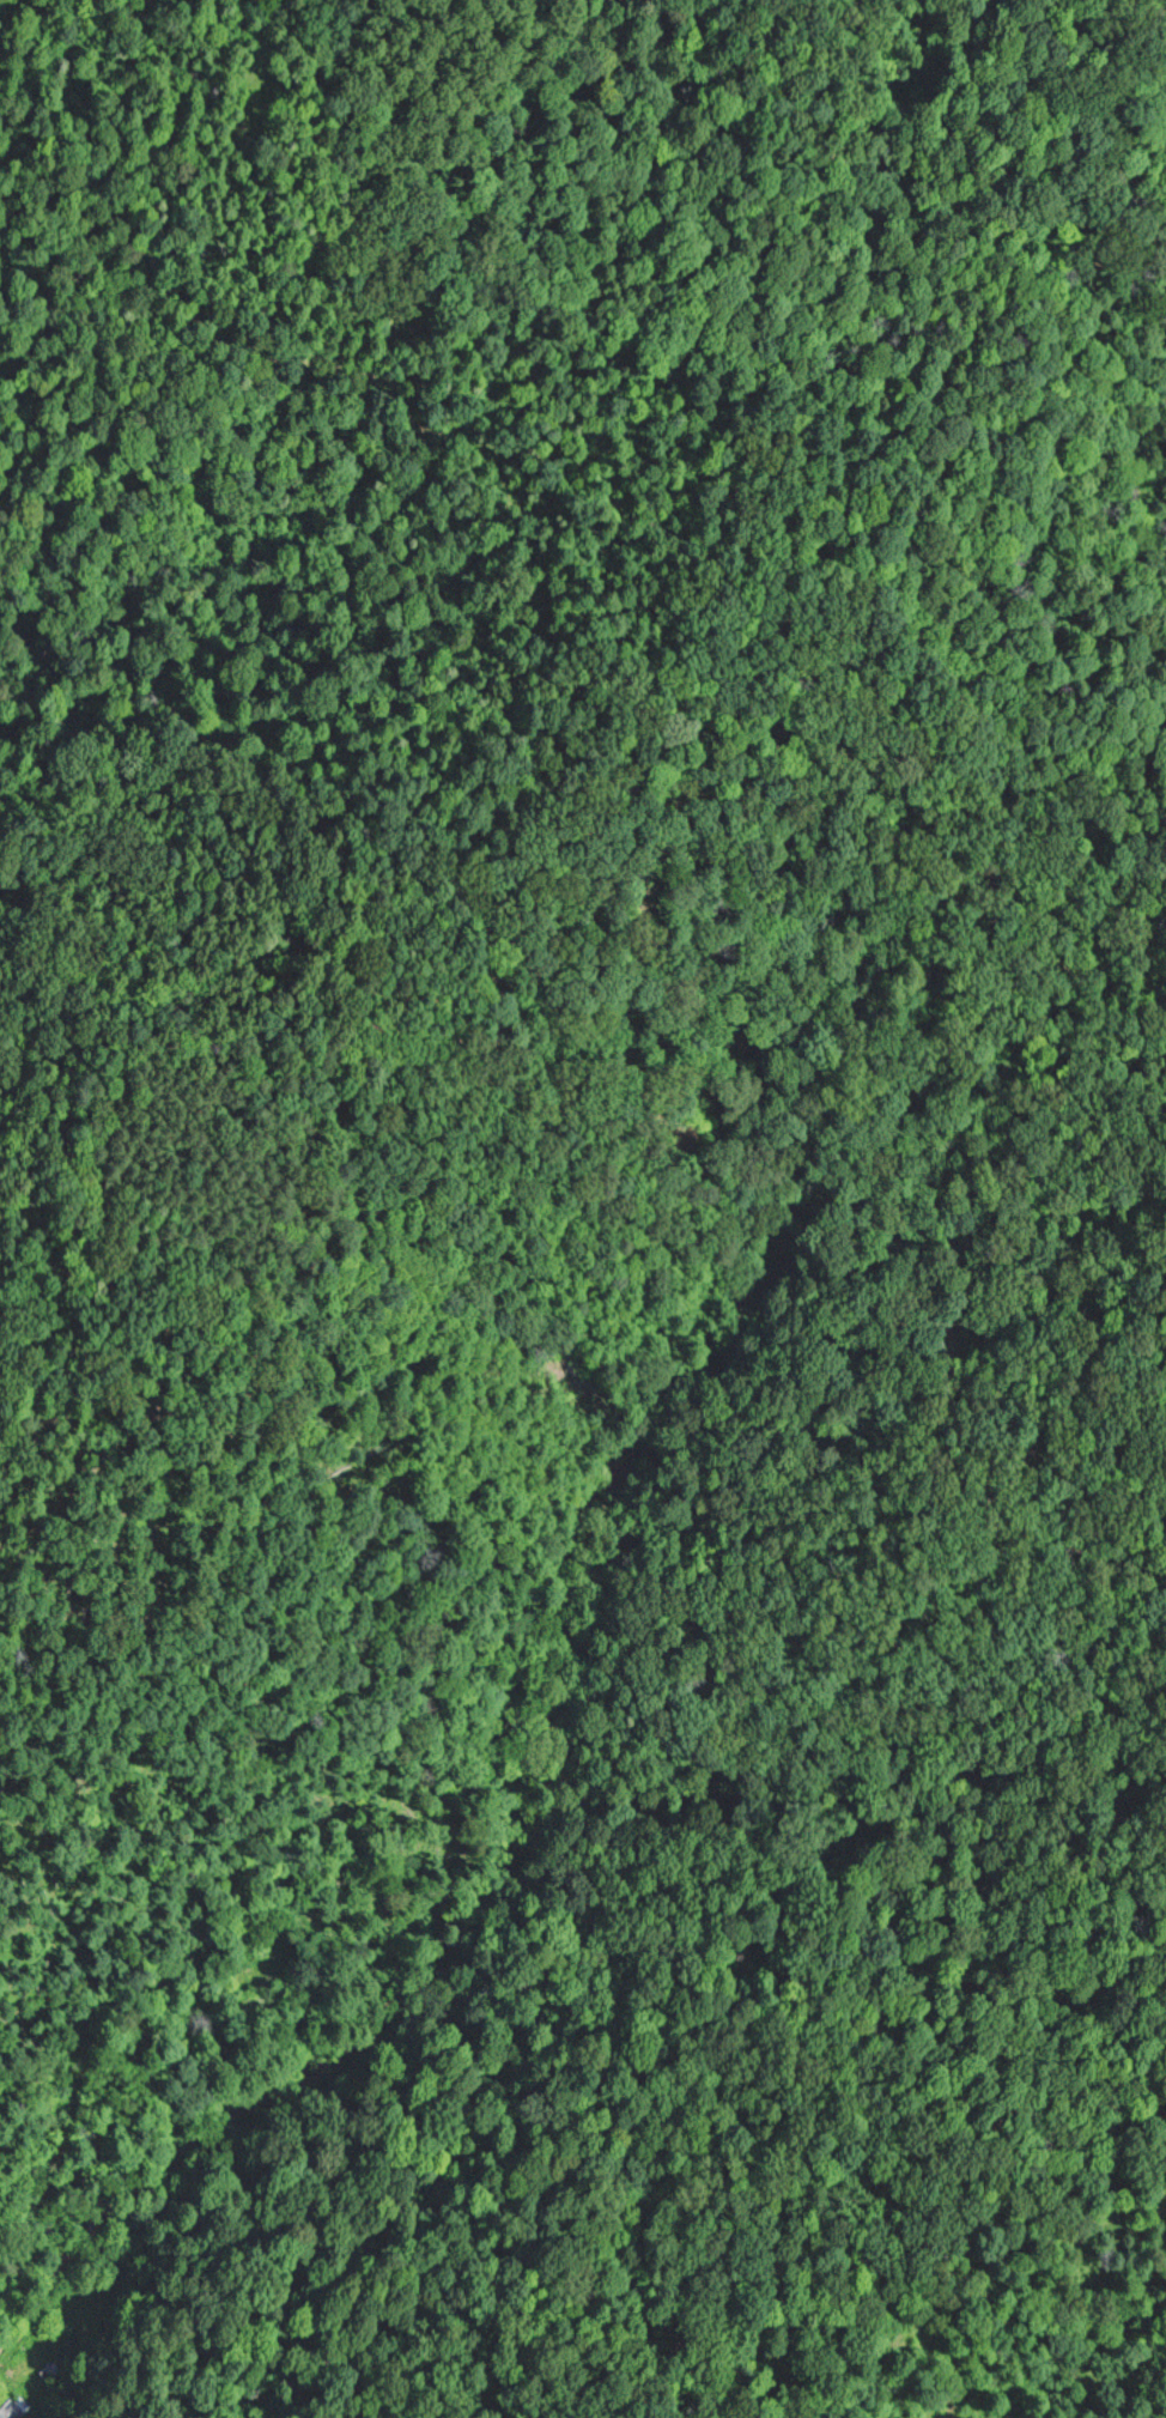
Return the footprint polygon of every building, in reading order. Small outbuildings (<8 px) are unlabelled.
[(66,2369),(58,2360),(45,2373),(53,2381),(66,2369)]
